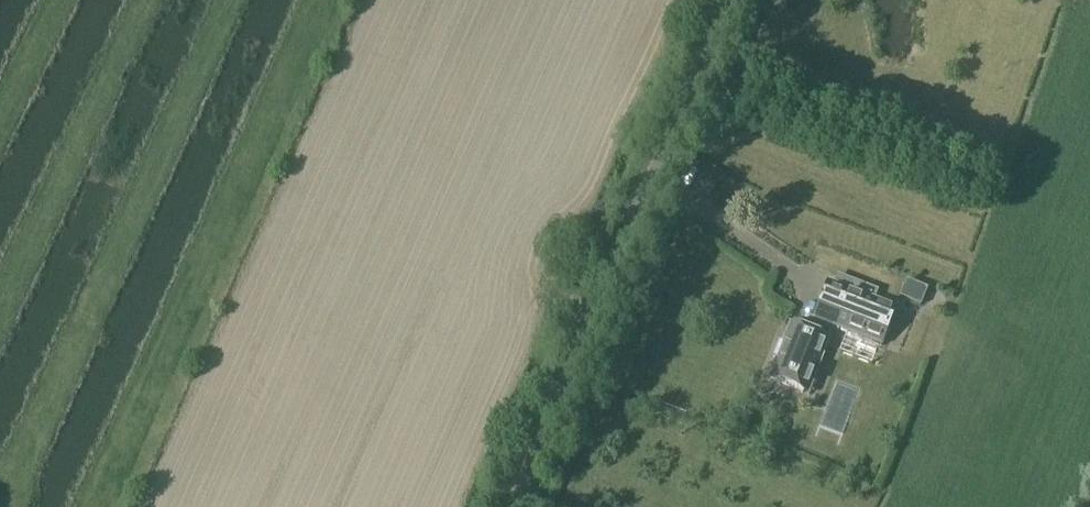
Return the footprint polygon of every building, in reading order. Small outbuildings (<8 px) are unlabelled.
[(899,304),(831,278),(816,318),(811,316),(807,328),(791,322),(783,342),(778,356),(770,375),(806,389),(813,370),(819,372),(832,338),(830,337),(835,325),(883,344),(899,304)] [(907,280),(901,297),(922,305),(928,288),(907,280)]
